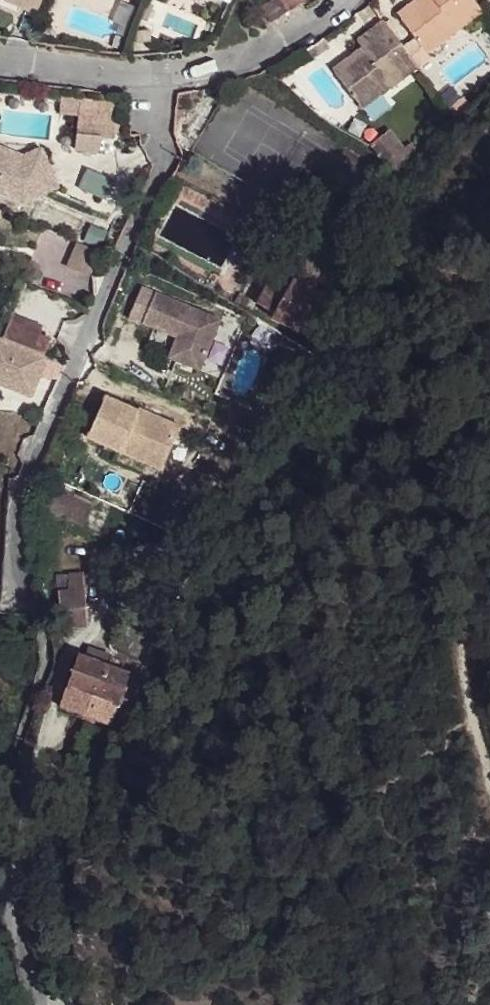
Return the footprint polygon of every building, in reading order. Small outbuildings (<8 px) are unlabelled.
[(37,11),(42,0),(10,0),(37,11)] [(278,0),(268,0),(260,5),(269,23),(286,13),(283,9),(278,0)] [(283,9),(297,1),(297,0),(278,0),(283,9)] [(399,18),(403,22),(432,0),(422,0),(399,18)] [(430,56),(484,14),(473,0),(432,0),(403,22),(419,42),(408,50),(421,66),(423,70),(434,61),(430,56)] [(341,76),(366,109),(421,66),(408,50),(385,21),(361,40),(366,48),(371,53),(341,76)] [(366,48),(337,71),(341,76),(371,53),(366,48)] [(115,100),(61,94),(59,109),(80,112),(77,131),(112,135),(115,100)] [(392,135),(375,149),(382,158),(399,180),(421,158),(414,148),(406,154),(392,135)] [(0,148),(0,196),(21,205),(57,187),(40,149),(21,156),(0,148)] [(121,176),(81,158),(72,178),(113,195),(121,176)] [(101,244),(79,235),(70,258),(92,268),(101,244)] [(269,284),(254,318),(272,325),(272,329),(314,347),(325,320),(325,308),(321,306),(340,266),(299,248),(280,288),(269,284)] [(141,287),(129,318),(175,337),(185,341),(177,361),(198,369),(218,319),(141,287)] [(20,310),(11,333),(41,345),(46,330),(49,322),(20,310)] [(20,384),(35,373),(41,358),(49,361),(54,350),(51,349),(41,345),(11,333),(0,329),(0,377),(20,384)] [(46,330),(41,345),(51,349),(57,334),(46,330)] [(185,341),(175,337),(167,357),(177,361),(185,341)] [(49,361),(41,358),(35,373),(20,384),(38,391),(49,361)] [(179,429),(106,395),(87,433),(159,469),(179,429)] [(82,525),(92,502),(55,486),(53,492),(41,487),(34,505),(82,525)] [(120,573),(135,578),(144,549),(129,544),(120,573)] [(86,631),(84,575),(58,577),(60,632),(86,631)] [(114,611),(129,618),(134,606),(119,599),(114,611)] [(62,708),(113,724),(129,673),(77,657),(62,708)]
